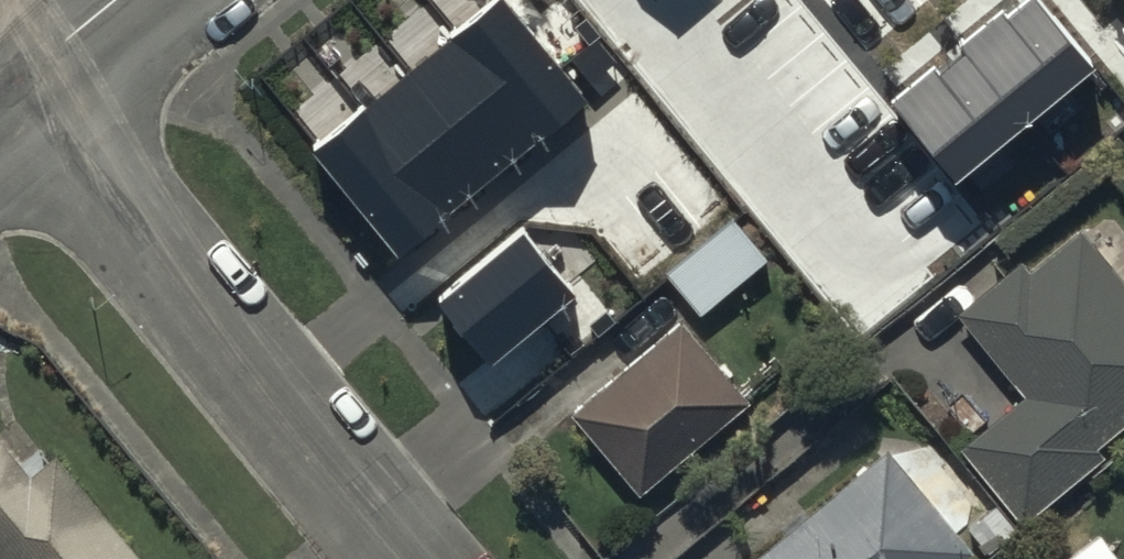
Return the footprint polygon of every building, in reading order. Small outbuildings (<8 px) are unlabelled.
[(452,34),(534,135),(579,99),(498,0),(495,0),(452,34)] [(967,49),(1025,118),(1092,64),(1040,0),(1027,0),(967,49)] [(452,34),(407,71),(489,172),(534,135),(452,34)] [(967,49),(900,103),(958,173),(1025,118),(967,49)] [(407,71),(361,107),(444,208),(489,172),(407,71)] [(361,107),(317,144),(399,244),(444,208),(361,107)] [(1123,407),(1123,270),(1079,215),(1029,255),(1021,246),(953,301),(1022,384),(960,435),(1021,510),(1103,443),(1093,432),(1123,407)] [(735,223),(668,280),(698,315),(765,259),(735,223)] [(570,287),(522,230),(441,297),(489,355),(570,287)] [(641,492),(750,400),(683,320),(574,413),(641,492)] [(0,423),(0,548),(10,558),(132,558),(129,555),(143,544),(50,434),(26,454),(0,423)] [(882,435),(733,558),(942,558),(968,537),(882,435)]
